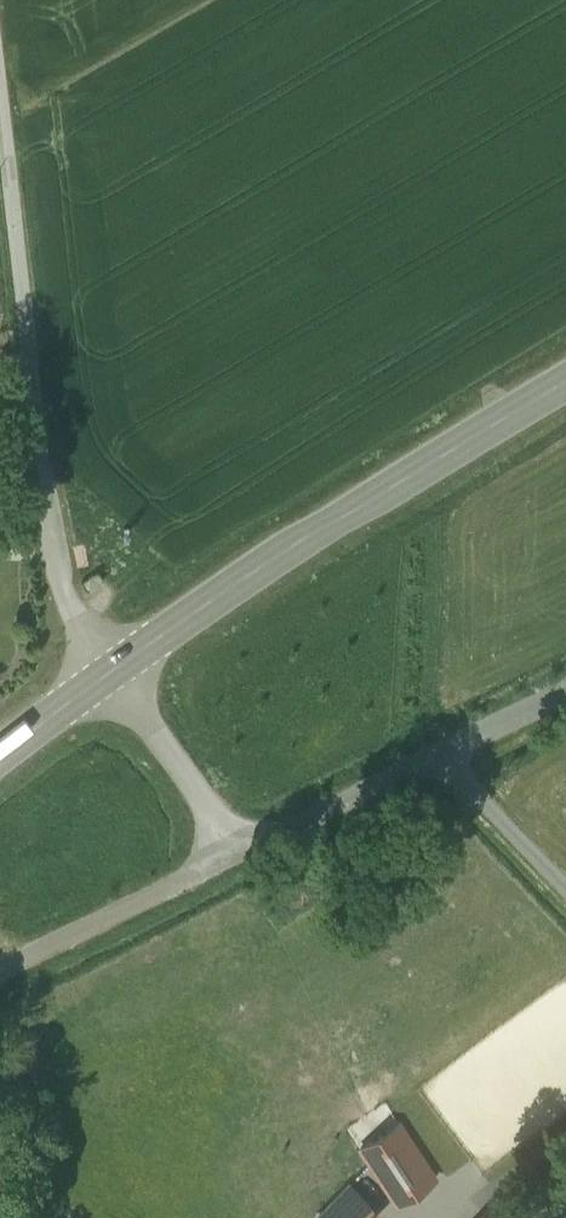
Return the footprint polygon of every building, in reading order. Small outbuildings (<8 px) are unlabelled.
[(413,1113),(360,1148),(367,1159),(397,1204),(451,1170),(413,1113)] [(323,1216),(325,1217),(389,1217),(397,1209),(360,1175),(323,1216)] [(499,1199),(484,1215),(487,1217),(518,1217),(499,1199)]
